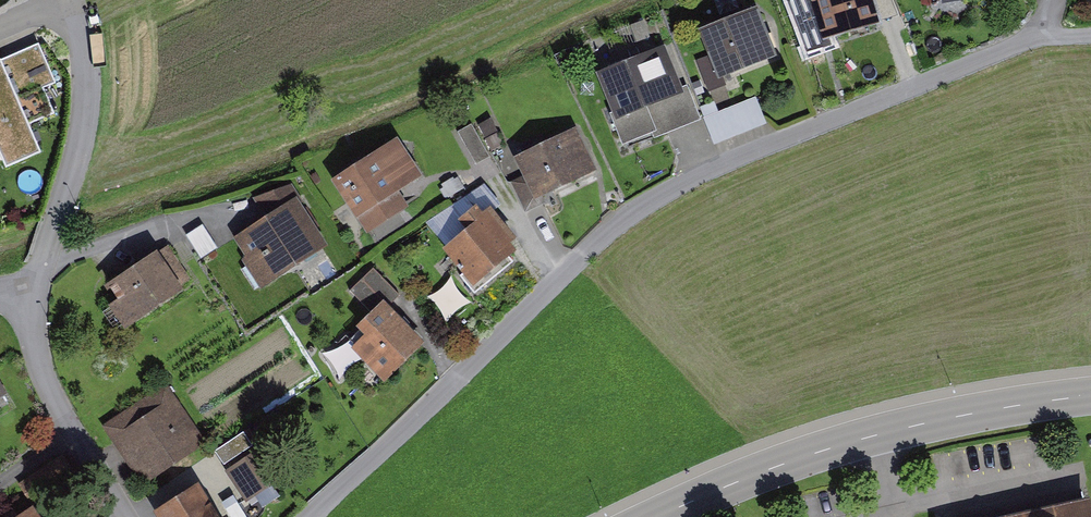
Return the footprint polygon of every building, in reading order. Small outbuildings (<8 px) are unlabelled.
[(825,41),(882,22),(874,0),(811,0),(825,41)] [(760,12),(705,34),(722,77),(777,54),(760,12)] [(44,42),(0,62),(0,145),(9,165),(41,151),(30,125),(59,112),(48,87),(61,81),(44,42)] [(694,54),(710,89),(723,83),(706,48),(694,54)] [(684,91),(663,52),(611,79),(631,118),(684,91)] [(715,141),(768,121),(758,95),(705,115),(715,141)] [(461,127),(475,162),(491,156),(477,121),(461,127)] [(597,170),(576,133),(518,165),(540,202),(597,170)] [(435,190),(399,140),(334,186),(370,236),(435,190)] [(324,240),(297,202),(243,239),(270,277),(324,240)] [(520,242),(487,211),(448,254),(481,284),(520,242)] [(197,281),(173,245),(113,285),(138,321),(197,281)] [(431,294),(449,318),(472,300),(454,277),(431,294)] [(426,343),(386,306),(354,340),(393,377),(426,343)] [(0,380),(0,401),(9,394),(0,380)] [(165,390),(113,426),(154,484),(205,448),(165,390)] [(260,452),(232,463),(245,497),(273,486),(260,452)] [(161,514),(163,516),(216,516),(199,490),(161,514)] [(1089,494),(986,516),(1090,516),(1090,502),(1089,494)]
